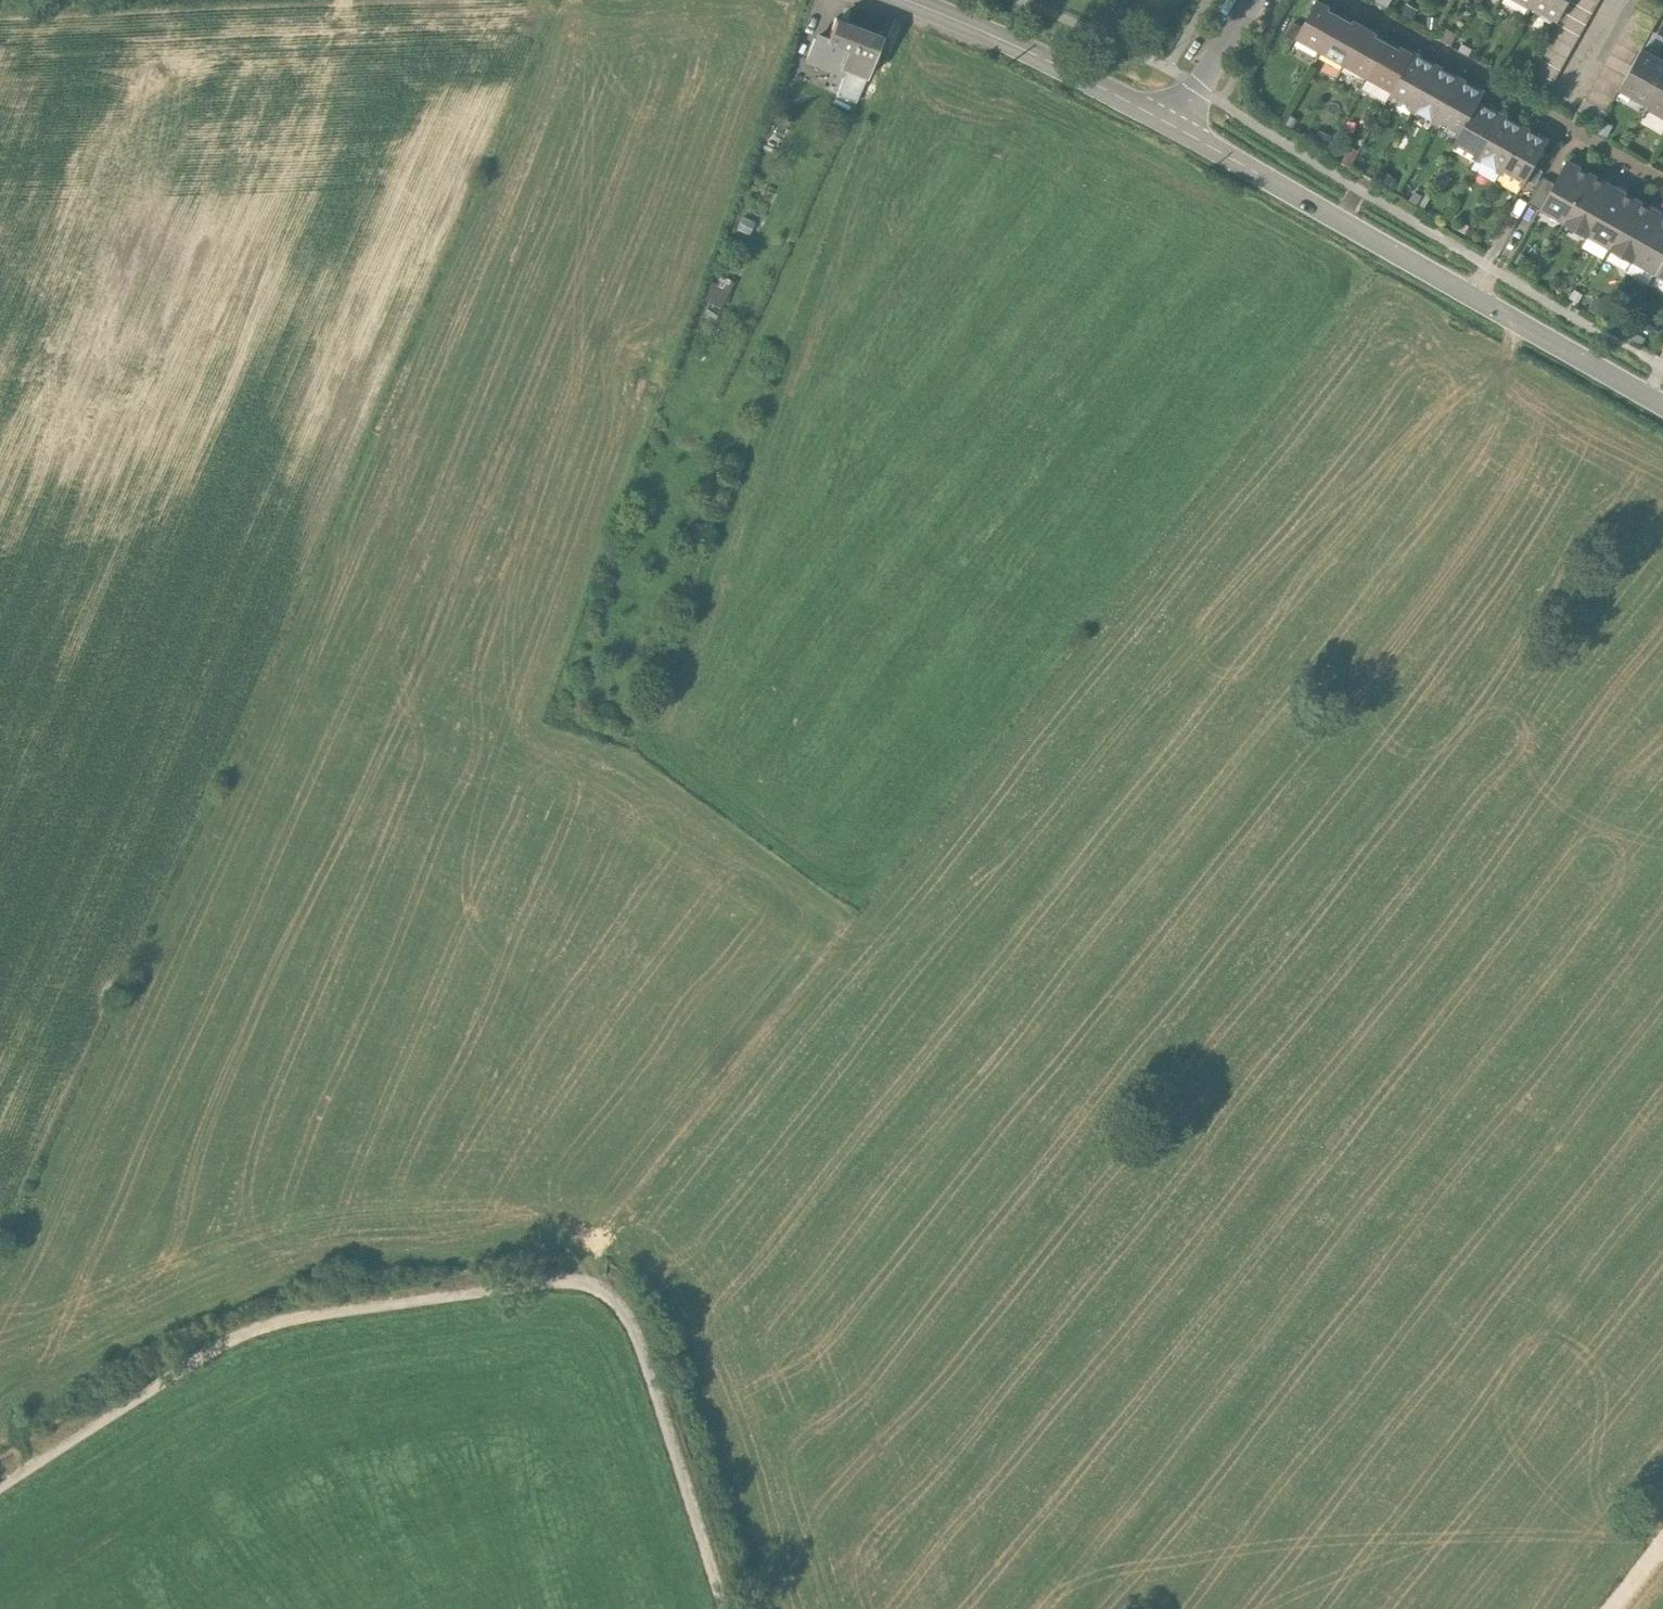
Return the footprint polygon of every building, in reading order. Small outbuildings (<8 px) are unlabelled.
[(1558,20),(1525,81),(1548,93),(1599,0),(1569,0),(1558,20)] [(1535,8),(1558,20),(1569,0),(1539,0),(1535,8)] [(1603,124),(1622,89),(1642,53),(1662,14),(1662,9),(1646,0),(1641,0),(1580,112),(1603,124)] [(1299,36),(1323,49),(1340,18),(1328,11),(1330,7),(1319,1),(1303,29),(1299,36)] [(1353,25),(1340,18),(1323,49),(1347,63),(1367,27),(1355,21),(1353,25)] [(829,43),(816,41),(808,62),(845,75),(838,95),(858,102),(882,36),(837,21),(829,43)] [(1294,44),(1299,36),(1303,29),(1295,24),(1286,39),(1294,44)] [(1378,33),(1367,27),(1347,63),(1371,76),(1388,45),(1375,37),(1378,33)] [(1400,51),(1388,45),(1371,76),(1395,89),(1415,53),(1403,47),(1400,51)] [(1393,93),(1416,106),(1438,66),(1415,53),(1395,89),(1393,93)] [(1652,105),(1662,85),(1662,65),(1642,53),(1622,89),(1652,105)] [(1416,106),(1440,119),(1461,79),(1438,66),(1416,106)] [(1485,92),(1461,79),(1440,119),(1463,132),(1480,101),(1485,92)] [(1652,105),(1649,111),(1662,118),(1662,85),(1652,105)] [(1458,141),(1481,154),(1503,114),(1480,101),(1463,132),(1458,141)] [(1526,127),(1503,114),(1481,154),(1504,167),(1526,127)] [(1549,140),(1526,127),(1504,167),(1527,180),(1534,168),(1549,140)] [(1542,208),(1565,220),(1591,175),(1568,162),(1556,183),(1542,208)] [(1527,180),(1536,185),(1542,173),(1534,168),(1527,180)] [(1565,220),(1587,233),(1613,187),(1591,175),(1565,220)] [(1529,204),(1541,210),(1542,208),(1556,183),(1545,177),(1529,204)] [(1587,233),(1610,246),(1635,200),(1613,187),(1587,233)] [(1610,246),(1632,258),(1658,213),(1635,200),(1610,246)] [(1654,271),(1662,256),(1662,216),(1658,213),(1632,258),(1654,271)] [(1662,276),(1662,256),(1654,271),(1662,276)] [(1583,297),(1576,292),(1571,300),(1578,304),(1583,297)] [(1608,306),(1597,299),(1590,312),(1601,318),(1608,306)]
